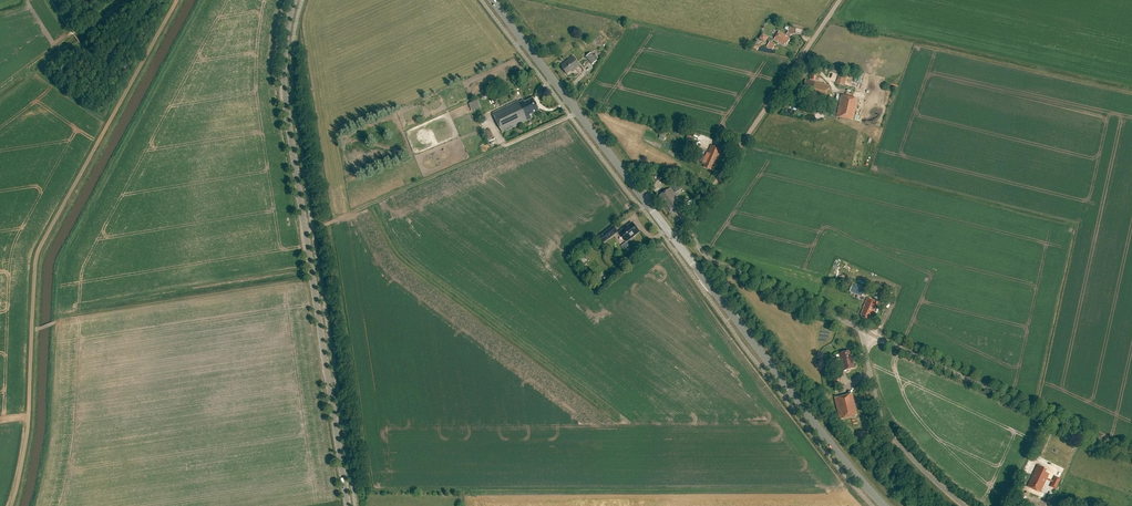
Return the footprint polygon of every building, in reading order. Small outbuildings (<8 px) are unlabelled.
[(787,45),(790,39),(778,32),(774,39),(784,45),(785,43),(787,45)] [(591,53),(586,57),(592,65),(597,61),(596,59),(593,56),(591,53)] [(580,66),(573,57),(562,65),(563,68),(562,69),(567,75),(573,70),(573,71),(580,66)] [(839,76),(837,84),(844,86),(847,78),(839,76)] [(826,100),(829,85),(805,80),(803,90),(805,91),(804,95),(826,100)] [(853,121),(858,99),(841,96),(836,117),(853,121)] [(530,116),(540,111),(534,99),(525,103),(524,101),(520,104),(518,101),(493,114),(503,134),(532,119),(530,116)] [(473,111),(482,108),(479,100),(470,103),(473,111)] [(717,167),(724,151),(721,150),(711,145),(702,164),(705,166),(704,168),(713,172),(715,167),(717,167)] [(656,183),(652,177),(648,179),(653,186),(656,183)] [(671,189),(658,197),(668,213),(673,210),(675,213),(683,207),(671,189)] [(627,242),(639,232),(632,223),(620,233),(627,242)] [(618,233),(613,227),(598,238),(603,244),(618,233)] [(873,315),(878,303),(867,298),(863,307),(864,308),(861,315),(862,316),(861,317),(869,320),(871,315),(873,315)] [(838,354),(843,371),(854,368),(851,356),(850,357),(849,351),(838,354)] [(840,420),(857,416),(852,394),(834,399),(840,420)] [(1046,470),(1038,466),(1027,488),(1040,494),(1046,480),(1047,479),(1049,475),(1045,473),(1046,470)] [(1060,480),(1055,477),(1053,482),(1053,483),(1050,487),(1055,490),(1060,480)]
